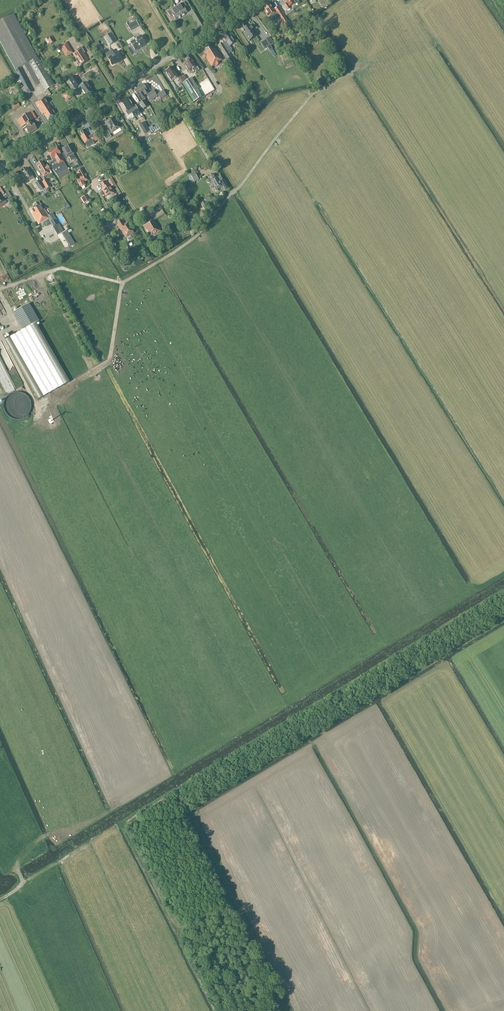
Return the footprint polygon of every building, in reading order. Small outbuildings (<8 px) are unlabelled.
[(184,2),(176,7),(181,16),(187,13),(184,8),(186,6),(184,2)] [(278,7),(273,10),(269,3),(263,7),(268,14),(267,14),(266,14),(269,18),(272,23),(280,18),(285,26),(289,23),(278,7)] [(172,15),(175,20),(181,16),(176,7),(167,12),(170,16),(172,15)] [(20,78),(21,81),(28,94),(33,92),(20,68),(25,66),(36,85),(40,83),(45,91),(54,86),(38,58),(14,14),(0,22),(0,41),(20,78)] [(131,31),(139,26),(136,21),(128,25),(131,31)] [(251,39),(256,36),(250,26),(247,27),(245,22),(240,25),(244,31),(245,30),(247,32),(244,34),(247,39),(250,37),(251,39)] [(226,42),(222,44),(218,46),(227,61),(232,58),(229,54),(232,52),(232,50),(230,46),(235,43),(231,36),(229,37),(227,33),(222,36),(226,42)] [(109,38),(106,39),(110,46),(116,42),(111,34),(108,36),(109,38)] [(145,43),(141,36),(131,43),(135,51),(142,46),(141,45),(145,43)] [(269,37),(266,40),(271,47),(274,45),(269,37)] [(73,53),(66,43),(60,47),(66,58),(73,53)] [(201,49),(212,67),(219,62),(222,60),(212,43),(201,49)] [(77,51),(73,54),(74,55),(77,61),(79,61),(81,65),(87,62),(88,61),(84,54),(85,53),(82,47),(81,48),(77,50),(77,51)] [(118,62),(118,63),(122,60),(117,52),(113,54),(111,50),(105,54),(108,59),(112,65),(118,62)] [(190,56),(186,59),(188,62),(185,64),(189,72),(197,67),(190,56)] [(172,67),(166,71),(169,75),(168,76),(171,82),(179,77),(172,67)] [(80,85),(81,84),(75,76),(69,80),(75,89),(79,86),(80,85)] [(191,78),(181,84),(193,103),(201,98),(197,90),(198,89),(198,88),(191,78)] [(79,86),(80,87),(79,87),(82,91),(82,90),(87,97),(94,92),(91,88),(90,89),(86,83),(81,86),(80,85),(79,86)] [(142,94),(143,93),(145,96),(146,95),(150,100),(157,95),(154,91),(149,94),(143,85),(139,88),(142,94)] [(141,101),(141,100),(142,102),(140,103),(143,108),(144,109),(148,106),(144,101),(146,100),(145,98),(142,94),(139,88),(134,91),(137,96),(141,101)] [(160,100),(167,96),(163,90),(157,94),(160,100)] [(69,91),(63,94),(67,100),(72,97),(69,91)] [(38,102),(36,104),(43,115),(44,114),(48,121),(55,117),(50,110),(52,109),(44,98),(38,101),(38,102)] [(128,98),(124,101),(126,104),(124,105),(128,111),(126,112),(128,115),(132,113),(134,117),(140,114),(136,106),(133,107),(128,98)] [(31,122),(37,119),(32,112),(18,121),(22,128),(26,125),(27,127),(25,128),(29,134),(37,129),(33,123),(32,124),(31,122)] [(109,134),(120,128),(118,123),(117,124),(114,118),(106,122),(109,127),(108,128),(108,129),(108,130),(102,133),(106,140),(111,137),(109,134)] [(144,134),(150,131),(145,122),(139,125),(144,134)] [(84,130),(80,132),(83,137),(82,137),(85,143),(86,146),(88,148),(94,144),(93,142),(99,140),(96,135),(92,137),(91,135),(88,137),(86,133),(84,130)] [(71,161),(76,159),(73,154),(69,145),(62,149),(67,157),(69,156),(71,161)] [(50,165),(54,171),(59,179),(70,173),(66,166),(63,162),(59,155),(61,154),(56,147),(48,153),(52,160),(52,159),(54,162),(50,165)] [(42,162),(36,165),(43,177),(49,174),(48,172),(50,171),(47,165),(45,166),(42,162)] [(30,181),(34,178),(32,176),(27,168),(21,172),(26,180),(28,178),(30,181)] [(81,187),(82,187),(85,185),(86,184),(85,182),(88,180),(86,177),(87,176),(86,174),(84,175),(81,170),(78,172),(79,173),(77,173),(81,179),(77,181),(79,185),(80,185),(81,187)] [(194,172),(190,175),(187,177),(191,183),(194,182),(199,180),(194,172)] [(212,182),(213,184),(216,190),(222,187),(224,190),(227,188),(223,180),(220,182),(217,177),(215,179),(213,174),(208,177),(209,179),(207,180),(207,181),(207,182),(208,183),(209,183),(210,183),(212,182)] [(39,181),(35,183),(40,191),(45,188),(40,181),(39,181)] [(102,189),(106,196),(110,194),(112,196),(115,194),(109,185),(108,185),(106,181),(101,184),(103,188),(102,189)] [(4,185),(2,187),(6,193),(10,199),(12,198),(4,185)] [(84,203),(89,201),(86,195),(81,198),(84,203)] [(49,222),(57,235),(63,231),(52,214),(48,216),(41,205),(40,205),(38,202),(33,205),(34,207),(30,209),(32,212),(31,213),(38,224),(41,223),(42,223),(46,221),(47,223),(49,222)] [(153,235),(161,231),(154,220),(150,222),(147,216),(143,219),(146,224),(144,226),(150,237),(153,235)] [(126,238),(128,241),(132,238),(130,235),(134,233),(127,223),(124,225),(121,220),(117,223),(118,225),(117,225),(126,238)] [(103,234),(107,232),(106,229),(107,229),(103,223),(98,226),(103,234)] [(70,246),(74,244),(66,231),(63,233),(70,246)] [(42,235),(47,245),(54,242),(48,232),(42,235)] [(23,330),(6,340),(39,399),(69,382),(36,323),(39,321),(30,304),(13,313),(23,330)]
